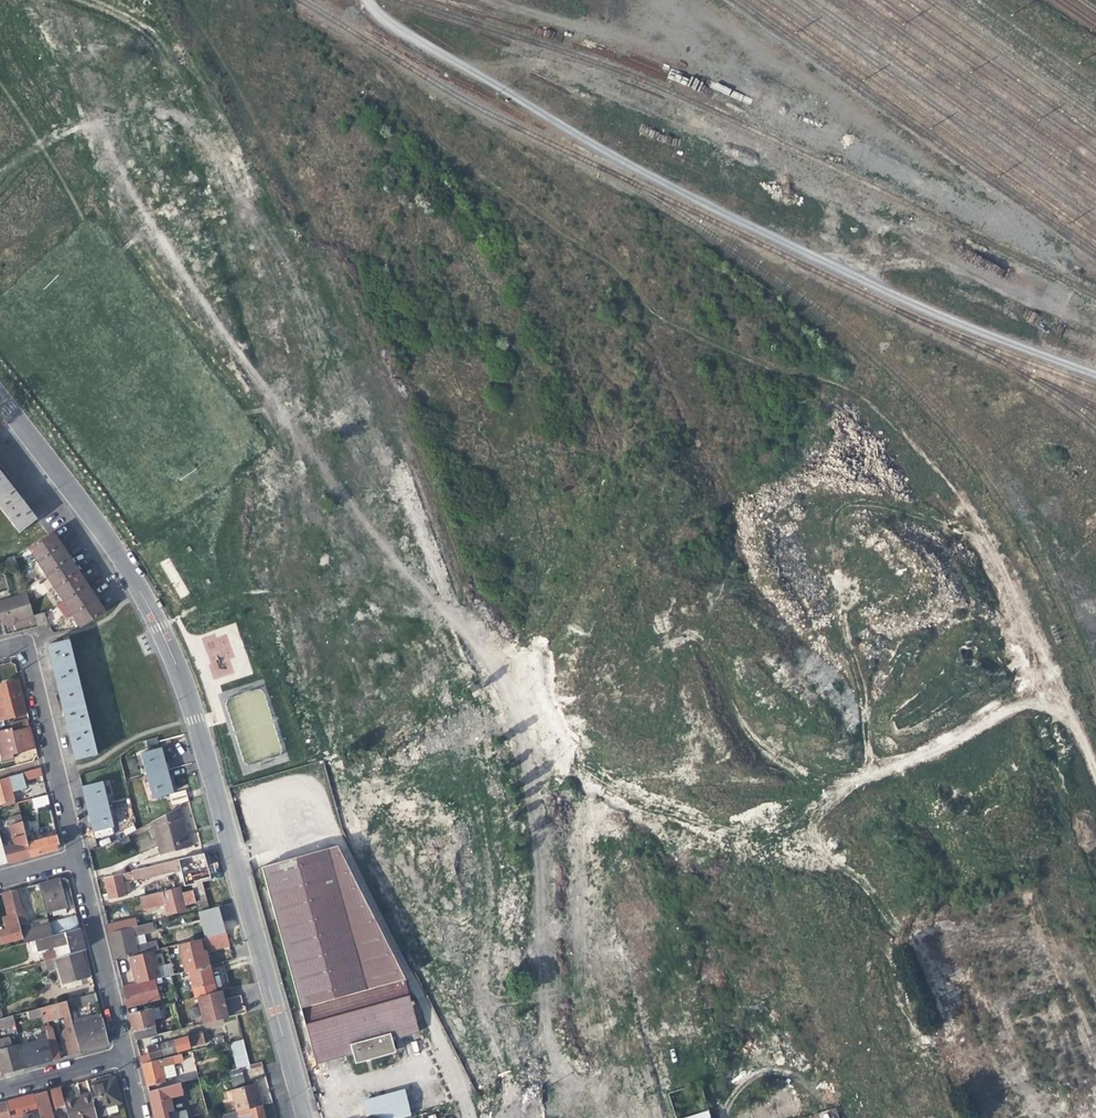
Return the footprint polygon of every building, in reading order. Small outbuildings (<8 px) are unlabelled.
[(0,473),(0,509),(18,533),(36,519),(15,492),(0,473)] [(52,532),(27,548),(37,563),(80,626),(103,611),(98,602),(90,590),(82,579),(73,564),(61,547),(56,539),(52,532)] [(0,600),(0,622),(2,622),(2,625),(13,621),(33,615),(26,592),(0,600)] [(54,674),(61,701),(83,696),(68,639),(47,644),(54,674)] [(23,713),(15,680),(5,683),(0,684),(0,718),(23,713)] [(97,755),(83,696),(61,701),(68,730),(75,760),(97,755)] [(27,720),(10,724),(11,726),(0,729),(0,752),(2,759),(13,756),(12,753),(17,752),(33,748),(30,733),(27,720)] [(140,753),(146,775),(166,770),(162,758),(159,747),(140,753)] [(24,781),(42,776),(40,768),(22,772),(24,781)] [(170,785),(166,770),(146,775),(152,798),(172,793),(170,785)] [(16,803),(21,801),(18,791),(15,776),(0,780),(0,802),(9,800),(10,804),(16,803)] [(84,795),(87,808),(107,804),(101,781),(82,786),(84,795)] [(33,807),(49,803),(47,794),(21,801),(16,803),(18,809),(32,805),(33,807)] [(112,826),(107,804),(87,808),(90,821),(93,831),(112,826)] [(151,821),(152,827),(153,829),(157,841),(160,854),(188,847),(185,836),(183,836),(175,808),(151,821)] [(19,813),(21,821),(31,856),(55,849),(59,844),(56,834),(45,837),(36,839),(34,831),(31,831),(27,815),(29,814),(28,810),(19,813)] [(2,843),(7,863),(18,860),(31,856),(21,821),(9,825),(13,840),(2,843)] [(314,1061),(351,1051),(352,1059),(370,1054),(392,1047),(390,1037),(417,1030),(410,1003),(412,1003),(411,999),(409,1000),(403,977),(335,845),(260,866),(314,1061)] [(124,882),(188,866),(197,864),(194,854),(105,878),(107,889),(108,893),(104,894),(105,900),(109,898),(110,900),(127,895),(124,882)] [(188,866),(192,884),(201,882),(199,873),(197,864),(188,866)] [(46,910),(56,907),(55,903),(65,901),(64,895),(62,888),(69,886),(67,880),(64,877),(38,884),(46,910)] [(208,909),(201,882),(192,884),(199,911),(208,909)] [(179,887),(141,897),(138,897),(141,909),(163,904),(164,908),(166,915),(185,910),(179,887)] [(9,890),(15,909),(21,907),(16,889),(9,890)] [(23,938),(21,931),(19,925),(15,909),(9,890),(0,893),(0,894),(3,906),(6,917),(2,918),(5,929),(0,931),(0,942),(1,944),(23,938)] [(25,920),(21,907),(15,909),(19,925),(23,924),(25,920)] [(134,918),(107,925),(109,932),(136,926),(134,918)] [(198,931),(201,930),(213,927),(211,920),(211,918),(196,922),(198,931)] [(41,925),(40,920),(35,922),(37,926),(21,931),(23,938),(24,943),(34,940),(53,935),(49,923),(41,925)] [(58,921),(49,923),(53,935),(79,928),(78,920),(59,924),(58,921)] [(152,922),(136,926),(109,932),(115,960),(130,956),(153,951),(164,948),(162,940),(136,946),(134,935),(154,930),(152,922)] [(201,930),(203,939),(215,936),(213,927),(201,930)] [(43,953),(45,961),(82,950),(85,950),(81,936),(79,928),(53,935),(34,940),(37,950),(55,945),(56,950),(43,953)] [(229,941),(227,934),(178,945),(185,971),(188,970),(209,965),(207,951),(229,947),(229,941)] [(86,966),(82,950),(45,961),(43,961),(46,971),(60,967),(65,983),(89,976),(86,966)] [(157,968),(153,951),(130,956),(133,970),(137,983),(159,977),(157,968)] [(174,974),(172,965),(157,968),(159,977),(174,974)] [(209,965),(188,970),(193,988),(214,983),(211,973),(209,965)] [(122,988),(127,1008),(143,1004),(159,999),(155,980),(122,988)] [(232,1000),(229,989),(221,991),(200,995),(207,1022),(236,1015),(232,1000)] [(68,1010),(98,1002),(95,992),(66,1001),(68,1010)] [(70,1017),(68,1010),(66,1001),(40,1008),(43,1022),(53,1019),(54,1024),(57,1023),(60,1023),(59,1017),(66,1015),(66,1018),(70,1017)] [(21,1014),(22,1021),(25,1032),(30,1047),(47,1042),(48,1042),(45,1027),(43,1022),(40,1008),(26,1012),(21,1014)] [(132,1027),(135,1039),(157,1034),(155,1025),(151,1008),(128,1013),(132,1027)] [(71,1021),(73,1026),(102,1018),(101,1014),(88,1017),(71,1021)] [(15,1023),(13,1016),(5,1018),(0,1020),(0,1028),(15,1023)] [(102,1018),(73,1026),(74,1031),(79,1050),(108,1043),(102,1018)] [(230,1038),(241,1034),(236,1019),(225,1023),(230,1038)] [(18,1034),(25,1032),(22,1021),(15,1023),(18,1034)] [(49,1026),(45,1027),(48,1042),(53,1057),(53,1060),(61,1058),(53,1028),(49,1026)] [(68,1033),(74,1054),(80,1053),(79,1050),(74,1031),(68,1033)] [(147,1051),(150,1061),(172,1056),(171,1053),(202,1045),(200,1033),(189,1034),(174,1038),(175,1041),(175,1044),(147,1051)] [(215,1045),(225,1042),(223,1035),(213,1037),(215,1045)] [(249,1065),(247,1057),(242,1039),(231,1041),(233,1050),(235,1050),(240,1067),(249,1065)] [(51,1058),(47,1042),(30,1047),(27,1047),(22,1049),(26,1065),(39,1061),(51,1058)] [(0,1049),(0,1074),(14,1070),(26,1067),(25,1065),(26,1065),(22,1049),(21,1044),(20,1043),(0,1049)] [(180,1054),(172,1056),(150,1061),(141,1063),(144,1076),(146,1086),(164,1081),(160,1067),(182,1061),(180,1054)] [(231,1085),(245,1083),(243,1068),(229,1070),(231,1085)] [(104,1107),(122,1103),(122,1101),(120,1101),(115,1078),(101,1081),(88,1084),(91,1094),(96,1116),(106,1114),(104,1107)] [(179,1083),(175,1084),(147,1091),(153,1110),(154,1117),(186,1117),(185,1113),(177,1115),(173,1112),(169,1098),(182,1095),(179,1083)] [(230,1091),(235,1112),(260,1106),(256,1092),(254,1086),(254,1085),(230,1091)] [(60,1086),(50,1089),(55,1105),(63,1101),(60,1086)] [(408,1113),(402,1088),(361,1099),(366,1117),(388,1117),(408,1113)] [(36,1094),(41,1117),(57,1117),(48,1091),(43,1092),(36,1094)] [(37,1110),(32,1094),(19,1098),(6,1101),(11,1117),(39,1117),(37,1110)] [(63,1101),(63,1103),(67,1117),(97,1117),(96,1116),(91,1094),(76,1098),(63,1101)] [(6,1101),(0,1103),(0,1117),(11,1117),(6,1101)] [(260,1106),(235,1112),(221,1116),(222,1117),(237,1117),(250,1114),(251,1117),(263,1117),(260,1106)]
